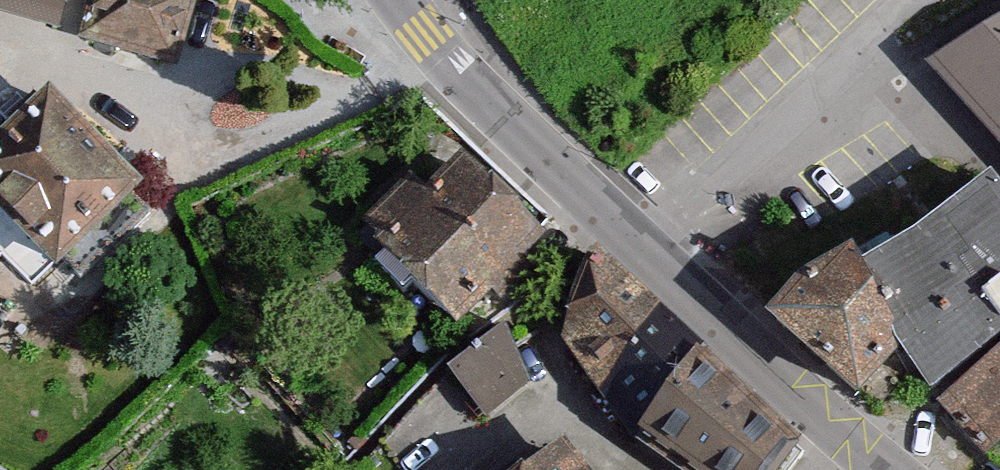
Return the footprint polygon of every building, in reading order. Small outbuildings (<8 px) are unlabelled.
[(62,30),(71,0),(0,0),(0,10),(62,30)] [(88,38),(178,63),(195,0),(98,0),(88,38)] [(930,70),(999,150),(999,23),(930,70)] [(0,155),(0,237),(41,281),(61,262),(82,284),(163,208),(60,99),(0,155)] [(403,179),(352,230),(447,324),(466,305),(480,319),(528,270),(515,257),(531,241),(448,159),(415,192),(403,179)] [(985,181),(851,274),(897,362),(919,404),(999,339),(999,202),(985,181)] [(851,274),(841,254),(791,283),(767,310),(860,395),(897,362),(851,274)] [(625,443),(684,348),(587,258),(548,347),(625,443)] [(524,386),(495,329),(467,351),(440,375),(479,422),(524,386)] [(792,457),(684,348),(625,443),(665,469),(781,469),(792,457)] [(938,408),(981,456),(999,438),(999,352),(938,408)] [(527,469),(571,469),(554,450),(527,469)]
